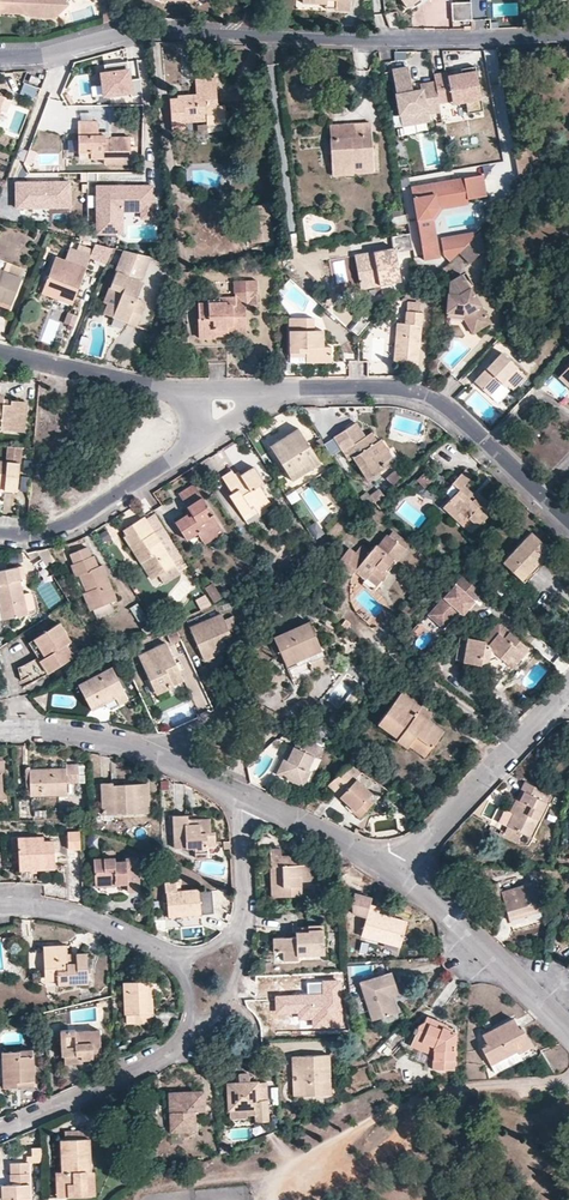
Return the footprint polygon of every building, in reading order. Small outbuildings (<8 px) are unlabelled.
[(21,8),(27,14),(30,18),(53,19),(68,4),(65,0),(0,0),(0,7),(21,8)] [(326,4),(326,8),(335,8),(335,0),(326,0),(326,4)] [(335,8),(335,10),(350,10),(350,0),(335,0),(335,8)] [(471,2),(451,3),(452,21),(472,20),(471,2)] [(110,21),(112,10),(104,7),(103,23),(110,21)] [(375,14),(376,28),(397,27),(396,13),(375,14)] [(108,77),(102,77),(104,99),(142,95),(140,79),(132,80),(130,64),(107,67),(108,77)] [(409,69),(393,72),(400,116),(412,114),(414,126),(430,123),(429,116),(440,114),(439,105),(435,83),(421,86),(422,91),(413,92),(409,93),(408,88),(412,87),(409,69)] [(448,73),(434,75),(435,83),(439,105),(452,103),(465,101),(466,104),(468,115),(483,113),(476,69),(461,71),(462,75),(448,77),(448,73)] [(39,87),(42,80),(31,76),(29,83),(39,87)] [(186,125),(207,123),(207,127),(227,126),(225,108),(218,109),(216,80),(195,82),(197,97),(170,99),(172,134),(186,133),(186,125)] [(94,117),(83,117),(83,124),(78,124),(79,155),(91,155),(91,161),(104,161),(104,166),(131,166),(131,139),(111,140),(110,140),(110,142),(106,142),(106,138),(99,138),(99,124),(94,124),(94,117)] [(342,127),(343,137),(331,138),(330,138),(333,166),(353,164),(353,168),(374,166),(370,124),(342,127)] [(342,127),(330,128),(331,138),(343,137),(342,127)] [(67,142),(67,154),(76,154),(76,142),(67,142)] [(514,156),(518,179),(530,177),(525,154),(514,156)] [(332,166),(333,177),(354,175),(353,168),(353,164),(333,166),(332,166)] [(484,176),(413,186),(418,219),(432,217),(440,206),(468,201),(468,200),(487,197),(484,176)] [(71,183),(19,182),(19,211),(70,211),(71,183)] [(157,187),(97,190),(99,236),(124,235),(123,207),(142,206),(143,221),(158,221),(157,187)] [(432,217),(418,219),(422,243),(437,241),(434,219),(443,208),(469,204),(468,201),(440,206),(432,217)] [(267,219),(266,210),(244,213),(245,222),(267,219)] [(249,250),(271,247),(267,219),(245,222),(249,250)] [(463,249),(459,253),(470,265),(487,248),(480,232),(476,236),(471,242),(463,249)] [(476,233),(464,235),(471,242),(476,236),(476,233)] [(409,235),(396,237),(399,251),(412,250),(409,235)] [(471,242),(464,235),(441,239),(443,250),(461,247),(463,249),(471,242)] [(382,250),(355,255),(361,291),(401,285),(397,251),(399,251),(396,237),(381,240),(382,250)] [(437,241),(422,243),(424,259),(440,257),(437,241)] [(93,245),(88,261),(89,261),(88,264),(102,269),(110,249),(93,245)] [(461,247),(443,250),(444,255),(450,262),(459,253),(463,249),(461,247)] [(55,261),(45,290),(75,300),(85,271),(88,264),(89,261),(88,261),(68,254),(65,264),(55,261)] [(149,259),(126,254),(105,315),(108,316),(107,320),(138,331),(146,307),(137,304),(142,287),(140,285),(149,259)] [(8,271),(22,277),(25,269),(10,264),(8,271)] [(16,301),(24,278),(0,270),(0,296),(16,301)] [(462,275),(450,282),(448,311),(467,313),(479,331),(490,323),(462,275)] [(257,307),(257,303),(262,303),(261,279),(239,279),(240,302),(240,309),(222,309),(222,302),(203,302),(203,312),(212,312),(212,322),(223,322),(223,332),(251,332),(251,303),(252,303),(252,308),(257,307)] [(45,290),(42,298),(72,308),(75,300),(45,290)] [(16,301),(0,296),(0,307),(12,311),(16,301)] [(394,361),(419,363),(424,311),(407,310),(406,320),(397,319),(394,361)] [(448,311),(447,316),(464,317),(474,334),(479,331),(467,313),(448,311)] [(212,312),(203,312),(203,332),(223,332),(223,322),(212,322),(212,312)] [(327,345),(327,327),(317,327),(317,314),(294,314),(294,359),(335,360),(335,345),(327,345)] [(526,375),(502,354),(475,383),(490,396),(501,384),(505,388),(508,385),(512,389),(526,375)] [(560,378),(568,386),(568,368),(560,378)] [(26,403),(0,402),(0,426),(2,426),(1,432),(24,433),(26,403)] [(358,425),(335,438),(365,485),(378,476),(375,470),(385,464),(382,460),(389,456),(382,442),(372,447),(358,425)] [(299,430),(269,446),(290,483),(320,466),(299,430)] [(24,446),(8,445),(7,462),(0,462),(0,486),(5,487),(4,492),(19,494),(24,446)] [(389,456),(382,460),(385,464),(375,470),(378,476),(396,466),(389,456)] [(232,470),(223,476),(232,494),(230,496),(240,514),(254,505),(257,509),(264,505),(268,503),(259,486),(263,483),(254,468),(243,475),(237,479),(234,473),(232,470)] [(473,496),(468,501),(461,494),(465,489),(460,485),(469,476),(461,469),(447,483),(455,489),(440,506),(458,522),(464,517),(473,525),(483,515),(481,513),(489,504),(476,492),(473,496)] [(392,487),(402,480),(396,471),(386,478),(392,487)] [(223,530),(214,516),(209,519),(206,514),(209,512),(195,485),(180,495),(195,519),(196,522),(190,526),(189,522),(178,529),(186,543),(198,536),(202,542),(223,530)] [(465,489),(461,494),(468,501),(473,496),(465,489)] [(372,503),(380,509),(390,498),(384,492),(372,503)] [(240,514),(246,526),(269,512),(264,505),(257,509),(254,505),(240,514)] [(155,578),(173,566),(139,516),(119,529),(125,538),(123,541),(140,565),(144,561),(155,578)] [(174,523),(178,529),(189,522),(185,516),(174,523)] [(468,531),(473,525),(464,517),(458,522),(468,531)] [(318,523),(309,527),(315,540),(325,536),(318,523)] [(327,532),(333,539),(344,529),(338,523),(327,532)] [(548,545),(527,528),(500,559),(520,577),(548,545)] [(202,542),(206,549),(226,536),(223,530),(202,542)] [(377,544),(374,542),(361,557),(347,547),(335,560),(350,572),(354,569),(363,578),(369,572),(379,580),(385,573),(381,570),(390,560),(394,563),(405,550),(384,535),(377,544)] [(110,606),(117,603),(109,581),(103,566),(97,568),(93,557),(91,557),(87,547),(68,555),(72,565),(70,565),(75,578),(80,576),(87,594),(83,596),(90,614),(94,612),(98,621),(114,614),(110,606)] [(45,551),(36,552),(46,567),(53,561),(45,551)] [(144,561),(140,565),(151,581),(155,578),(144,561)] [(0,570),(0,608),(3,623),(28,618),(28,616),(36,614),(32,596),(23,598),(20,580),(26,579),(23,565),(0,570)] [(373,586),(379,580),(369,572),(363,578),(373,586)] [(463,577),(431,617),(446,629),(460,612),(465,616),(483,593),(463,577)] [(207,589),(210,594),(216,589),(213,584),(207,589)] [(210,594),(214,601),(221,596),(216,589),(210,594)] [(206,595),(195,601),(201,612),(212,606),(206,595)] [(137,604),(129,609),(138,625),(146,620),(137,604)] [(220,615),(189,628),(203,660),(212,656),(209,650),(222,645),(219,640),(229,635),(227,629),(235,625),(231,617),(223,621),(220,615)] [(169,616),(159,621),(167,637),(177,632),(169,616)] [(342,629),(346,623),(340,619),(336,625),(342,629)] [(322,653),(302,623),(271,642),(288,669),(294,665),(296,668),(290,672),(295,681),(314,669),(310,662),(322,653)] [(71,641),(61,625),(35,639),(43,653),(35,657),(20,666),(28,682),(73,658),(65,644),(71,641)] [(488,647),(484,641),(461,637),(455,661),(478,668),(480,664),(486,663),(484,657),(495,655),(499,659),(508,666),(511,660),(515,664),(526,652),(507,637),(503,641),(498,637),(488,647)] [(35,639),(28,643),(35,657),(43,653),(35,639)] [(73,658),(79,654),(71,641),(65,644),(73,658)] [(176,667),(173,669),(170,664),(174,662),(166,644),(139,656),(150,679),(154,688),(165,683),(167,686),(182,679),(176,667)] [(499,659),(495,655),(484,657),(486,663),(499,659)] [(123,693),(111,668),(79,686),(92,711),(102,706),(101,701),(111,696),(113,699),(123,693)] [(154,688),(157,694),(168,689),(167,686),(165,683),(154,688)] [(102,706),(113,712),(130,703),(125,693),(123,693),(113,699),(111,696),(101,701),(102,706)] [(419,712),(417,714),(407,707),(410,701),(401,694),(380,723),(400,738),(400,741),(408,747),(410,745),(415,737),(432,749),(444,732),(419,712)] [(419,712),(421,708),(410,701),(407,707),(417,714),(419,712)] [(415,737),(410,745),(427,756),(432,749),(415,737)] [(300,739),(296,749),(288,766),(282,764),(276,776),(305,788),(313,773),(310,771),(315,760),(320,762),(326,751),(300,739)] [(296,749),(290,747),(282,764),(288,766),(296,749)] [(352,768),(338,759),(324,786),(336,796),(346,779),(352,768)] [(67,767),(67,771),(31,773),(32,797),(68,794),(69,794),(68,783),(81,782),(80,765),(67,765),(67,767)] [(368,799),(361,795),(363,790),(346,779),(336,796),(335,797),(349,807),(348,812),(356,817),(368,799)] [(507,826),(521,833),(530,837),(551,794),(525,781),(520,790),(523,792),(507,826)] [(150,815),(148,787),(115,789),(115,786),(104,787),(106,818),(150,815)] [(387,798),(391,792),(381,786),(378,793),(387,798)] [(498,822),(507,826),(523,792),(520,790),(510,812),(504,809),(498,822)] [(201,823),(201,826),(191,827),(192,823),(191,818),(176,818),(177,852),(197,851),(197,857),(210,856),(210,850),(219,850),(218,836),(214,836),(212,823),(201,823)] [(517,843),(521,833),(507,826),(502,835),(517,843)] [(359,838),(362,833),(354,830),(351,834),(359,838)] [(82,850),(81,834),(69,834),(69,850),(82,850)] [(18,846),(20,873),(56,872),(55,845),(45,845),(18,846)] [(315,865),(299,866),(298,855),(283,855),(283,849),(271,850),(271,867),(277,866),(278,872),(271,873),(272,875),(273,899),(304,897),(304,882),(316,881),(315,865)] [(126,860),(126,863),(116,863),(115,860),(94,861),(95,883),(115,882),(116,885),(127,885),(128,891),(140,890),(138,860),(126,860)] [(505,906),(506,911),(509,921),(543,911),(534,882),(501,892),(498,882),(489,885),(496,908),(505,906)] [(169,908),(170,918),(171,917),(183,916),(213,914),(212,894),(208,894),(208,892),(200,892),(200,891),(168,893),(168,903),(169,908)] [(368,899),(351,894),(348,904),(348,914),(362,918),(366,905),(368,899)] [(393,923),(394,920),(374,914),(376,909),(366,905),(362,918),(357,937),(397,948),(403,926),(393,923)] [(311,930),(297,931),(297,936),(274,936),(275,950),(285,950),(285,960),(302,959),(301,955),(326,955),(326,925),(311,925),(311,930)] [(43,976),(44,976),(57,975),(58,987),(89,984),(85,954),(67,956),(66,948),(41,950),(42,956),(39,956),(40,977),(43,976)] [(37,977),(40,977),(39,956),(26,957),(28,978),(37,977)] [(392,974),(361,983),(372,1019),(395,1013),(392,1003),(390,997),(398,995),(392,974)] [(58,987),(57,975),(44,976),(43,976),(45,988),(58,987)] [(335,1030),(335,979),(304,980),(305,995),(271,995),(272,1010),(295,1010),(295,1016),(318,1015),(319,1030),(335,1030)] [(149,981),(125,983),(127,1013),(127,1025),(153,1023),(149,981)] [(392,1003),(400,1001),(398,995),(390,997),(392,1003)] [(435,1072),(456,1072),(457,1029),(427,1017),(425,1021),(415,1028),(416,1033),(416,1035),(437,1046),(436,1056),(435,1072)] [(517,1030),(511,1019),(482,1036),(486,1043),(481,1046),(490,1063),(515,1049),(520,1059),(534,1051),(521,1027),(517,1030)] [(99,1060),(96,1030),(70,1032),(70,1030),(56,1030),(59,1059),(63,1059),(78,1057),(78,1061),(83,1061),(99,1060)] [(416,1035),(412,1044),(436,1056),(437,1046),(416,1035)] [(385,1045),(380,1049),(385,1054),(390,1050),(385,1045)] [(520,1059),(515,1049),(490,1063),(495,1073),(520,1059)] [(13,1084),(30,1084),(31,1080),(30,1056),(17,1056),(16,1050),(4,1050),(4,1056),(0,1056),(0,1087),(13,1087),(13,1084)] [(293,1066),(300,1066),(301,1094),(333,1093),(330,1054),(293,1056),(293,1066)] [(78,1061),(78,1057),(63,1059),(63,1065),(83,1064),(83,1061),(78,1061)] [(300,1066),(293,1066),(294,1095),(301,1094),(300,1066)] [(267,1081),(229,1085),(232,1119),(249,1118),(249,1115),(257,1114),(257,1122),(270,1120),(267,1081)] [(205,1091),(173,1093),(174,1113),(171,1113),(172,1134),(198,1132),(197,1112),(206,1111),(205,1091)] [(89,1132),(62,1134),(62,1141),(90,1140),(89,1132)] [(90,1140),(62,1141),(63,1172),(65,1198),(89,1196),(88,1173),(92,1172),(90,1140)] [(42,1164),(42,1149),(30,1148),(29,1163),(42,1164)] [(9,1184),(0,1184),(0,1199),(1,1199),(29,1199),(27,1162),(8,1163),(9,1174),(9,1184)] [(92,1172),(88,1173),(89,1196),(96,1195),(96,1172),(92,1172)]
